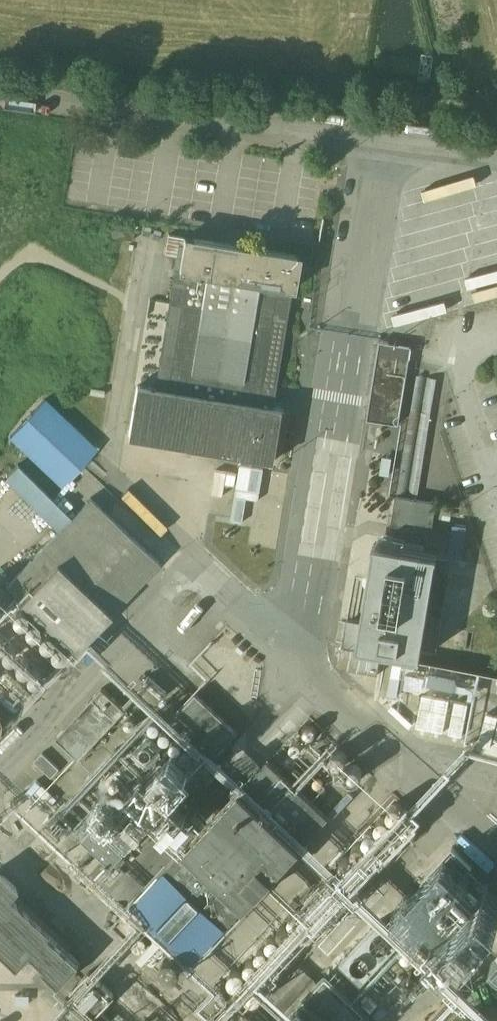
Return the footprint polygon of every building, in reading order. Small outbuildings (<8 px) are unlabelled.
[(298,256),(185,237),(179,270),(176,269),(170,301),(174,302),(173,304),(170,303),(156,389),(137,386),(129,436),(218,451),(275,461),(284,410),(272,408),(292,288),(293,289),(298,256)] [(92,444),(45,399),(10,437),(63,486),(98,449),(93,444),(92,444)] [(392,459),(384,457),(381,474),(389,476),(392,459)] [(222,493),(237,494),(236,516),(248,516),(249,497),(264,498),(265,464),(240,463),(240,472),(223,471),(222,493)] [(72,518),(18,465),(7,475),(61,528),(72,518)] [(437,503),(397,497),(394,517),(399,518),(397,528),(432,534),(437,503)] [(61,528),(6,586),(20,599),(74,650),(110,613),(159,562),(91,498),(72,518),(61,528)] [(438,555),(375,545),(375,546),(376,546),(363,625),(350,623),(347,643),(358,646),(358,647),(383,651),(389,652),(421,657),(422,656),(420,656),(437,557),(438,557),(438,555)] [(475,632),(457,630),(455,646),(472,649),(475,632)] [(383,651),(381,661),(360,657),(357,681),(396,688),(400,664),(388,662),(389,652),(383,651)] [(5,668),(0,673),(0,699),(14,713),(32,694),(5,668)] [(103,689),(56,738),(80,760),(117,720),(126,710),(103,689)] [(237,732),(196,693),(172,720),(213,758),(237,732)] [(140,723),(126,710),(117,720),(131,732),(140,723)] [(151,711),(140,723),(131,732),(56,812),(74,829),(84,838),(96,824),(125,852),(132,845),(149,827),(164,841),(188,816),(173,801),(199,773),(207,764),(156,716),(151,711)] [(485,719),(479,744),(496,749),(496,746),(496,722),(485,719)] [(60,770),(43,753),(35,762),(52,778),(60,770)] [(269,761),(133,906),(193,962),(328,818),(269,761)] [(74,829),(56,812),(46,823),(64,840),(74,829)] [(125,852),(96,824),(84,838),(113,865),(125,852)] [(354,896),(329,873),(299,905),(324,928),(354,896)] [(0,889),(0,954),(14,967),(26,953),(49,974),(49,975),(60,986),(81,963),(69,953),(0,889)] [(150,945),(138,933),(129,943),(141,954),(150,945)] [(116,996),(90,972),(67,996),(93,1020),(102,1011),(116,996)] [(326,978),(302,1004),(320,1020),(372,1020),(326,978)] [(48,987),(40,994),(58,1012),(65,1005),(48,987)] [(28,995),(15,995),(15,1004),(28,1004),(28,995)] [(300,1007),(287,1020),(316,1020),(300,1007)] [(93,1020),(95,1020),(109,1020),(111,1019),(102,1011),(93,1020)]
